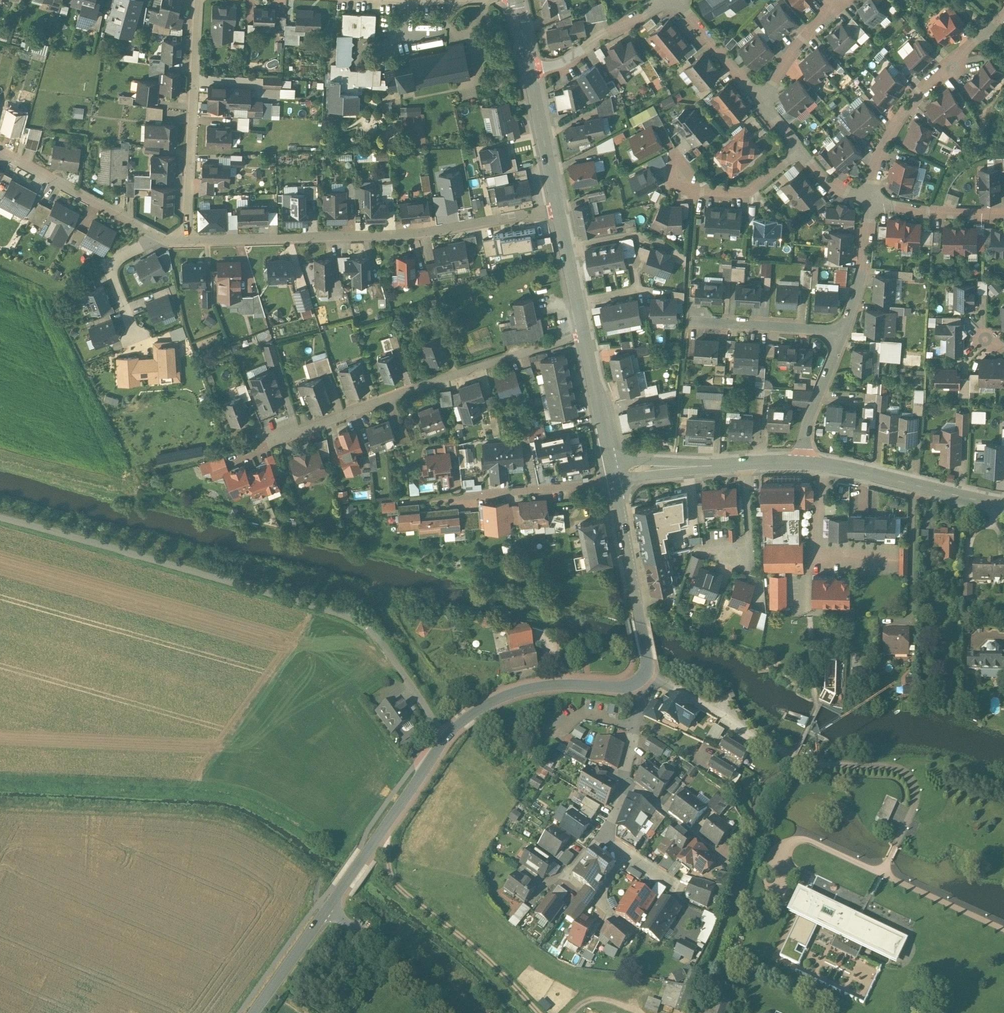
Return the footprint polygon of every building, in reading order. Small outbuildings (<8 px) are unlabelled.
[(48,7),(59,10),(62,0),(50,0),(48,7)] [(91,7),(82,4),(77,20),(90,24),(92,24),(96,10),(98,2),(93,0),(91,7)] [(107,28),(130,34),(140,0),(115,0),(107,28)] [(159,9),(159,10),(177,15),(177,14),(181,0),(161,0),(159,9)] [(544,15),(558,13),(556,2),(564,1),(564,0),(541,0),(544,15)] [(700,1),(709,17),(724,8),(732,3),(736,9),(750,0),(702,0),(700,1)] [(873,0),(869,0),(859,9),(861,10),(861,17),(867,17),(873,23),(878,19),(879,21),(886,14),(876,3),(873,0)] [(603,2),(585,9),(588,23),(607,19),(603,2)] [(732,3),(724,8),(728,13),(730,14),(735,11),(736,9),(732,3)] [(796,22),(780,3),(771,11),(787,30),(796,22)] [(235,6),(213,5),(212,22),(232,23),(234,23),(235,6)] [(153,7),(146,6),(144,17),(151,19),(154,20),(155,20),(156,18),(179,25),(181,15),(177,14),(177,15),(159,10),(159,9),(153,7)] [(962,20),(951,6),(946,11),(957,24),(962,20)] [(274,8),(254,7),(253,24),(273,25),(274,8)] [(306,9),(296,9),(296,25),(295,25),(295,30),(304,31),(304,28),(319,29),(320,12),(306,12),(306,9)] [(103,12),(96,10),(92,24),(90,24),(89,27),(99,29),(103,12)] [(787,30),(771,11),(762,19),(778,37),(787,30)] [(946,11),(936,19),(939,23),(934,27),(946,42),(952,38),(957,34),(956,33),(960,29),(957,24),(946,11)] [(361,13),(343,13),(342,34),(341,35),(351,35),(359,35),(359,37),(361,37),(361,36),(374,36),(375,14),(361,13)] [(571,15),(556,21),(557,26),(573,22),(571,15)] [(651,17),(643,24),(648,30),(656,23),(651,17)] [(865,30),(853,17),(844,26),(856,39),(865,30)] [(179,25),(156,18),(155,20),(154,20),(152,30),(182,34),(182,27),(179,26),(179,25)] [(689,44),(668,19),(663,23),(662,22),(656,27),(657,28),(651,33),(656,40),(653,42),(665,56),(668,54),(673,60),(679,55),(680,56),(684,53),(685,51),(684,50),(690,46),(689,44)] [(573,22),(557,26),(557,28),(547,30),(551,46),(572,42),(571,36),(586,33),(583,20),(573,22)] [(232,23),(213,22),(212,38),(231,39),(232,23)] [(293,24),(286,24),(285,42),(295,43),(296,32),(293,32),(293,24)] [(844,26),(842,25),(838,28),(837,27),(828,36),(842,51),(856,39),(844,26)] [(244,31),(234,31),(233,47),(243,47),(244,31)] [(729,32),(724,33),(719,37),(725,44),(732,36),(729,32)] [(774,51),(758,33),(749,41),(765,59),(774,51)] [(351,35),(341,35),(342,34),(337,34),(336,63),(344,64),(348,64),(351,62),(351,59),(353,57),(351,55),(351,45),(353,43),(351,40),(352,37),(351,37),(351,35)] [(933,47),(921,34),(915,39),(918,42),(919,42),(928,52),(933,47)] [(733,36),(725,44),(730,49),(738,41),(733,36)] [(181,41),(163,39),(162,58),(162,59),(165,59),(180,60),(181,41)] [(31,56),(46,59),(49,43),(34,40),(31,56)] [(631,41),(607,56),(617,73),(618,73),(623,80),(632,74),(630,72),(631,71),(630,69),(629,70),(627,67),(642,58),(631,41)] [(765,59),(749,41),(740,49),(756,67),(765,59)] [(914,46),(912,44),(909,41),(907,41),(899,49),(899,51),(904,56),(905,55),(907,58),(907,61),(910,64),(912,64),(917,69),(931,55),(928,52),(919,42),(918,42),(914,46)] [(446,50),(408,58),(409,62),(394,65),(395,69),(384,71),(385,78),(384,78),(387,89),(414,84),(452,76),(453,80),(470,77),(463,42),(445,46),(446,50)] [(690,46),(684,50),(685,51),(684,53),(687,57),(687,58),(697,49),(691,42),(689,44),(690,46)] [(828,58),(818,48),(809,55),(825,74),(834,66),(828,58)] [(132,54),(120,52),(120,59),(137,61),(139,49),(133,49),(132,54)] [(691,62),(685,68),(694,78),(713,62),(709,58),(708,59),(703,53),(691,62)] [(825,74),(809,55),(800,63),(808,73),(816,82),(816,81),(825,74)] [(841,65),(832,55),(828,58),(834,66),(836,69),(841,65)] [(687,58),(676,67),(680,72),(685,68),(691,62),(687,58)] [(592,60),(575,71),(581,81),(583,84),(600,73),(592,60)] [(1001,71),(989,60),(983,66),(995,77),(1001,71)] [(713,62),(694,78),(702,88),(708,83),(720,73),(715,67),(716,66),(713,62)] [(165,65),(149,63),(149,75),(156,75),(157,70),(164,70),(165,65)] [(358,70),(350,70),(350,71),(344,70),(344,65),(344,64),(336,63),(331,63),(331,64),(331,78),(330,78),(330,80),(330,92),(329,92),(329,108),(357,109),(358,93),(358,83),(372,84),(372,83),(379,84),(380,69),(372,68),(358,67),(358,70)] [(983,66),(975,74),(974,73),(970,78),(971,78),(966,84),(980,98),(997,79),(995,77),(983,66)] [(894,75),(886,67),(876,78),(879,80),(887,87),(895,94),(900,88),(903,84),(903,83),(894,75)] [(909,79),(899,70),(894,75),(903,83),(903,84),(909,79)] [(180,73),(164,72),(163,82),(158,82),(157,90),(179,91),(180,73)] [(600,73),(583,84),(592,98),(609,87),(610,86),(606,81),(600,73)] [(816,82),(808,73),(804,77),(811,85),(815,90),(820,86),(816,81),(816,82)] [(281,78),(264,77),(263,86),(280,87),(281,78)] [(612,78),(606,81),(610,86),(609,87),(612,92),(619,89),(612,78)] [(798,79),(789,87),(805,106),(814,98),(807,89),(798,79)] [(158,82),(138,80),(136,98),(156,100),(157,90),(158,82)] [(887,87),(879,80),(873,87),(878,91),(875,94),(878,97),(887,105),(896,95),(895,94),(887,87)] [(578,81),(562,85),(563,88),(567,107),(569,107),(584,104),(578,81)] [(729,82),(714,94),(715,96),(713,98),(730,119),(733,117),(734,119),(749,106),(741,97),(741,96),(737,92),(729,82)] [(708,83),(702,88),(696,92),(701,97),(712,88),(708,83)] [(215,86),(210,86),(210,85),(209,85),(208,102),(209,102),(208,108),(227,109),(227,105),(227,103),(228,88),(228,86),(215,85),(215,86)] [(815,90),(811,85),(807,89),(814,98),(817,102),(822,98),(815,90)] [(295,96),(296,87),(280,86),(280,95),(295,96)] [(805,106),(789,87),(780,95),(789,106),(796,113),(805,106)] [(250,89),(228,88),(227,103),(227,105),(248,106),(249,106),(249,100),(250,89)] [(567,107),(563,88),(554,90),(558,111),(569,109),(569,107),(567,107)] [(950,89),(944,94),(943,92),(938,96),(939,96),(938,96),(939,97),(953,114),(962,107),(956,100),(956,97),(954,95),(950,89)] [(873,102),(864,91),(859,96),(863,101),(864,100),(871,109),(876,105),(873,102)] [(966,103),(959,91),(954,95),(956,97),(956,100),(962,107),(966,103)] [(132,95),(119,94),(118,101),(132,103),(133,96),(132,95)] [(611,95),(596,104),(599,116),(614,112),(611,95)] [(668,107),(678,101),(675,97),(665,103),(668,107)] [(887,105),(878,97),(873,102),(876,105),(882,112),(888,106),(887,105)] [(939,97),(935,101),(933,99),(927,105),(929,108),(931,111),(934,111),(939,118),(942,115),(947,122),(954,116),(953,114),(939,97)] [(263,101),(249,100),(249,106),(248,106),(248,114),(262,115),(263,101)] [(871,109),(864,100),(863,101),(855,108),(871,126),(880,119),(871,109)] [(264,116),(280,118),(281,103),(266,101),(264,116)] [(506,101),(489,105),(494,131),(506,129),(507,132),(518,130),(515,118),(510,119),(506,101)] [(83,116),(85,106),(74,105),(73,115),(83,116)] [(163,107),(146,105),(146,119),(162,119),(163,107)] [(789,106),(782,112),(790,121),(797,115),(796,113),(789,106)] [(24,111),(7,108),(2,128),(18,131),(24,111)] [(689,114),(685,108),(678,114),(679,115),(674,119),(686,135),(704,120),(695,109),(689,114)] [(871,126),(855,108),(846,115),(846,116),(853,125),(862,134),(871,126)] [(931,111),(929,108),(923,112),(929,117),(934,122),(939,118),(934,111),(931,111)] [(853,125),(846,116),(846,115),(842,111),(837,116),(841,121),(842,121),(849,129),(853,125)] [(658,112),(642,121),(646,129),(652,126),(653,128),(663,123),(658,112)] [(415,115),(415,125),(425,125),(425,115),(415,115)] [(249,116),(238,116),(237,129),(248,130),(249,116)] [(601,117),(585,121),(586,124),(589,136),(605,133),(601,117)] [(934,122),(929,117),(922,123),(933,128),(931,132),(938,135),(941,128),(934,122)] [(704,120),(686,135),(694,143),(701,137),(705,142),(715,133),(704,120)] [(922,123),(915,120),(911,127),(908,128),(909,132),(905,140),(923,149),(931,132),(933,128),(922,123)] [(849,129),(842,121),(841,121),(837,125),(846,135),(847,135),(851,131),(849,129)] [(161,123),(146,123),(145,141),(160,142),(161,123)] [(177,124),(161,123),(160,142),(176,143),(177,124)] [(586,124),(566,128),(570,144),(590,140),(589,136),(586,124)] [(25,126),(23,128),(19,141),(26,142),(28,135),(30,127),(25,126)] [(231,127),(207,126),(206,145),(230,146),(231,127)] [(646,129),(631,137),(640,155),(661,144),(653,128),(652,126),(646,129)] [(744,126),(734,134),(737,138),(742,144),(747,140),(752,136),(744,126)] [(42,128),(30,127),(28,135),(39,139),(42,129),(42,128)] [(618,142),(628,138),(625,130),(614,135),(618,142)] [(39,139),(28,135),(26,142),(25,147),(36,150),(39,139)] [(847,135),(846,135),(837,143),(853,161),(862,154),(847,135)] [(612,136),(597,145),(598,152),(615,148),(612,136)] [(742,144),(737,138),(726,146),(727,148),(721,153),(728,161),(725,163),(732,172),(757,152),(747,140),(742,144)] [(853,161),(837,143),(828,151),(836,160),(844,169),(853,161)] [(79,149),(54,145),(51,165),(76,169),(79,149)] [(506,145),(480,150),(482,161),(491,159),(493,168),(501,166),(510,164),(509,158),(506,145)] [(122,147),(102,146),(100,181),(120,182),(122,147)] [(825,147),(817,154),(828,167),(836,160),(828,151),(825,147)] [(175,155),(158,155),(157,175),(175,175),(175,155)] [(639,195),(660,184),(654,171),(668,164),(663,155),(628,174),(639,195)] [(921,159),(909,156),(908,162),(917,165),(919,166),(921,159)] [(993,156),(994,168),(999,168),(999,170),(1003,170),(1003,156),(993,156)] [(510,164),(501,166),(502,172),(517,169),(515,157),(509,158),(510,164)] [(908,162),(895,159),(894,165),(891,167),(890,171),(914,177),(917,165),(908,162)] [(593,161),(570,165),(574,185),(580,184),(582,186),(586,185),(588,182),(597,181),(593,161)] [(227,164),(203,163),(202,178),(202,179),(213,179),(219,180),(218,185),(228,185),(229,167),(227,164)] [(917,177),(924,178),(927,166),(920,165),(917,177)] [(994,168),(980,169),(981,199),(1000,198),(999,170),(999,168),(994,168)] [(790,179),(782,185),(783,186),(792,196),(810,182),(800,170),(790,179)] [(460,171),(439,175),(442,194),(455,192),(463,190),(460,171)] [(914,177),(890,171),(889,175),(891,178),(889,184),(901,187),(911,190),(911,189),(914,177)] [(784,172),(774,181),(780,188),(783,186),(782,185),(790,179),(784,172)] [(4,173),(0,180),(0,188),(5,190),(6,191),(12,179),(13,177),(4,173)] [(505,173),(494,175),(496,185),(507,183),(505,173)] [(429,174),(421,175),(423,190),(431,189),(429,174)] [(213,179),(202,179),(202,178),(200,178),(199,194),(212,194),(213,179)] [(34,191),(12,179),(6,191),(5,190),(0,200),(16,208),(14,212),(22,216),(36,190),(35,190),(34,191)] [(134,180),(127,179),(127,194),(134,195),(135,186),(134,180)] [(496,185),(486,187),(490,205),(508,202),(531,197),(527,179),(507,183),(496,185)] [(392,180),(378,181),(379,193),(393,192),(392,180)] [(354,182),(344,183),(344,191),(344,194),(345,194),(345,197),(355,196),(354,182)] [(810,182),(792,196),(801,208),(809,201),(819,193),(818,192),(810,182)] [(316,184),(303,184),(304,197),(317,197),(316,184)] [(174,187),(153,186),(152,211),(173,212),(174,187)] [(378,186),(360,187),(361,205),(365,205),(365,203),(379,203),(378,186)] [(911,190),(901,187),(900,193),(913,197),(915,190),(911,189),(911,190)] [(332,194),(332,191),(322,191),(323,206),(326,206),(326,205),(336,205),(335,194),(332,194)] [(957,205),(961,194),(949,191),(945,201),(957,205)] [(301,192),(291,193),(291,205),(283,205),(283,222),(309,221),(309,205),(301,205),(301,192)] [(442,194),(433,195),(436,213),(458,209),(455,192),(442,194)] [(605,192),(588,196),(589,202),(606,199),(605,192)] [(661,192),(654,205),(659,208),(662,202),(663,202),(666,194),(661,192)] [(819,193),(809,201),(816,210),(827,201),(819,192),(818,192),(819,193)] [(252,193),(236,193),(237,206),(253,205),(252,193)] [(291,205),(291,193),(283,193),(283,205),(291,205)] [(345,197),(345,194),(344,194),(335,194),(336,205),(346,204),(345,197)] [(481,196),(473,197),(474,206),(482,205),(481,196)] [(62,204),(55,200),(49,211),(45,219),(46,219),(55,224),(48,236),(47,235),(46,238),(49,239),(49,238),(60,244),(67,231),(68,231),(78,213),(77,212),(77,213),(61,205),(62,204)] [(427,200),(407,202),(409,219),(429,217),(427,200)] [(407,202),(399,203),(401,220),(409,219),(407,202)] [(659,208),(652,224),(666,231),(671,206),(663,202),(662,202),(659,208)] [(379,203),(365,203),(365,205),(365,221),(385,220),(385,203),(379,203)] [(839,203),(837,208),(827,207),(827,209),(823,211),(826,217),(826,219),(844,220),(854,221),(854,220),(855,209),(846,208),(847,206),(839,203)] [(336,205),(326,205),(326,206),(327,221),(347,221),(346,204),(336,205)] [(49,211),(37,205),(29,219),(42,226),(46,219),(45,219),(49,211)] [(253,205),(237,206),(237,224),(248,224),(248,223),(267,222),(267,205),(253,205)] [(591,205),(574,208),(580,236),(597,232),(596,232),(593,217),(591,205)] [(223,206),(197,207),(198,227),(224,226),(223,206)] [(681,206),(671,206),(666,231),(682,230),(682,217),(681,206)] [(741,209),(707,207),(707,214),(705,213),(704,221),(706,221),(705,229),(713,230),(713,233),(731,235),(732,231),(739,232),(740,224),(742,224),(742,216),(741,216),(741,209)] [(614,213),(593,217),(596,232),(608,229),(612,224),(616,223),(614,213)] [(755,218),(754,223),(753,235),(764,236),(763,239),(774,240),(774,242),(781,243),(782,223),(776,222),(777,219),(755,218)] [(635,219),(624,221),(626,232),(637,230),(635,219)] [(905,220),(888,219),(888,225),(887,238),(887,241),(888,241),(890,243),(893,243),(894,242),(902,242),(903,242),(904,223),(905,220)] [(114,231),(93,220),(86,232),(82,240),(82,241),(103,252),(114,231)] [(904,223),(903,242),(902,242),(902,245),(918,246),(919,243),(920,229),(920,224),(904,223)] [(888,225),(878,224),(877,237),(887,238),(888,225)] [(954,228),(950,228),(950,226),(944,226),(944,248),(950,248),(950,250),(958,251),(958,249),(960,249),(960,227),(957,227),(955,227),(954,228)] [(993,226),(984,226),(984,233),(984,242),(992,242),(992,229),(993,229),(993,226)] [(77,227),(69,241),(79,247),(82,241),(82,240),(86,232),(77,227)] [(976,227),(971,227),(971,229),(966,229),(965,227),(963,227),(960,227),(960,249),(961,249),(961,251),(969,251),(969,249),(976,249),(976,233),(976,227)] [(535,228),(514,232),(517,248),(517,249),(538,246),(535,228)] [(933,230),(920,229),(919,243),(932,243),(933,230)] [(992,229),(992,242),(992,250),(999,251),(999,253),(1003,253),(1003,229),(993,229),(992,229)] [(941,230),(933,230),(932,243),(940,244),(941,230)] [(514,231),(493,235),(493,237),(496,252),(517,248),(514,232),(514,231)] [(852,233),(830,231),(829,244),(851,246),(851,240),(852,241),(852,233)] [(984,233),(976,233),(976,248),(984,248),(984,242),(984,233)] [(475,234),(463,236),(464,240),(465,248),(477,246),(475,234)] [(496,252),(493,237),(482,239),(485,255),(497,253),(496,252)] [(633,238),(631,237),(630,237),(627,238),(630,256),(636,255),(633,240),(633,239),(633,238)] [(627,238),(621,239),(622,243),(624,257),(630,256),(627,238)] [(464,240),(448,243),(448,245),(452,265),(468,262),(465,248),(464,240)] [(622,243),(610,245),(614,268),(626,266),(624,257),(622,243)] [(851,246),(829,244),(828,258),(843,259),(851,259),(851,252),(850,252),(851,246)] [(448,245),(433,248),(435,261),(437,270),(453,267),(452,265),(448,245)] [(610,245),(598,247),(602,270),(614,268),(610,245)] [(651,249),(640,245),(638,250),(640,258),(647,260),(651,249)] [(598,247),(586,250),(588,260),(590,272),(602,270),(598,247)] [(679,250),(676,247),(670,254),(675,256),(673,259),(686,264),(686,254),(679,250)] [(660,251),(651,248),(647,260),(644,268),(656,272),(663,250),(660,249),(660,251)] [(663,250),(656,272),(668,276),(673,259),(675,256),(670,254),(666,253),(667,251),(663,250)] [(136,264),(145,281),(166,270),(157,253),(136,264)] [(427,269),(414,270),(414,256),(408,256),(407,255),(403,255),(402,256),(397,256),(398,273),(398,281),(402,281),(420,280),(420,281),(430,281),(429,276),(427,269)] [(369,257),(351,258),(345,259),(345,269),(351,268),(352,282),(370,282),(369,257)] [(332,259),(315,259),(316,283),(325,283),(333,283),(332,259)] [(772,272),(773,261),(764,259),(763,270),(772,272)] [(292,260),(268,260),(268,279),(292,279),(292,260)] [(588,260),(582,261),(584,273),(590,272),(588,260)] [(239,261),(218,261),(218,278),(219,296),(228,296),(228,303),(239,303),(239,282),(239,277),(239,261)] [(435,261),(425,262),(427,269),(429,276),(438,275),(437,270),(435,261)] [(204,262),(182,262),(183,283),(184,283),(184,280),(196,280),(196,283),(205,283),(204,262)] [(732,266),(723,265),(722,279),(731,280),(732,266)] [(733,279),(747,279),(747,266),(733,266),(733,279)] [(812,270),(804,269),(802,287),(811,287),(812,270)] [(847,270),(839,269),(838,285),(846,285),(847,270)] [(913,270),(899,269),(898,277),(912,278),(913,270)] [(398,281),(398,273),(392,274),(392,287),(402,287),(402,281),(398,281)] [(895,276),(875,275),(874,298),(894,299),(895,276)] [(995,293),(1003,287),(997,278),(989,284),(995,293)] [(987,279),(977,279),(977,291),(979,293),(987,293),(987,279)] [(380,280),(372,281),(373,297),(385,296),(380,280)] [(103,281),(81,288),(90,312),(112,305),(103,281)] [(723,283),(702,281),(701,288),(697,287),(696,287),(696,299),(700,300),(701,300),(722,301),(723,283)] [(325,283),(316,283),(317,294),(325,294),(325,283)] [(761,286),(736,284),(735,302),(760,304),(761,286)] [(974,285),(955,284),(955,306),(974,306),(974,285)] [(798,286),(777,285),(776,305),(797,306),(798,286)] [(152,291),(155,299),(168,294),(171,293),(168,286),(152,291)] [(307,287),(293,291),(298,309),(312,305),(307,287)] [(211,303),(211,289),(202,289),(203,303),(211,303)] [(684,291),(672,290),(671,298),(676,298),(676,301),(684,301),(684,291)] [(838,291),(816,290),(815,308),(837,309),(838,291)] [(155,299),(147,302),(153,319),(175,311),(168,294),(155,299)] [(253,305),(253,294),(244,295),(244,311),(253,311),(253,305)] [(661,298),(652,298),(652,305),(652,311),(653,311),(653,317),(653,320),(664,320),(664,297),(661,297),(661,298)] [(671,298),(667,298),(667,297),(664,297),(664,320),(676,320),(676,301),(676,298),(671,298)] [(531,298),(513,301),(517,322),(525,321),(525,320),(535,318),(531,298)] [(637,299),(625,301),(629,322),(641,320),(641,318),(639,306),(637,299)] [(625,301),(613,303),(617,324),(629,322),(625,301)] [(613,303),(601,305),(605,326),(617,324),(613,303)] [(644,305),(639,306),(641,318),(647,317),(644,305)] [(652,305),(644,305),(647,317),(653,317),(653,311),(652,311),(652,305)] [(904,306),(890,305),(890,313),(904,314),(904,306)] [(886,311),(867,310),(866,332),(884,333),(886,311)] [(208,312),(204,318),(213,325),(217,318),(208,312)] [(535,318),(525,320),(525,321),(529,338),(543,335),(539,317),(535,318)] [(90,329),(97,346),(118,338),(112,321),(90,329)] [(517,322),(510,324),(511,328),(501,330),(504,343),(529,338),(525,321),(517,322)] [(948,323),(948,324),(937,324),(937,335),(942,335),(942,336),(943,337),(943,338),(944,338),(945,338),(946,337),(947,336),(947,335),(948,335),(948,351),(962,351),(962,336),(967,332),(963,328),(962,328),(963,323),(960,323),(948,323)] [(396,334),(389,336),(392,347),(399,345),(396,334)] [(439,337),(422,344),(429,364),(446,357),(445,357),(441,347),(442,347),(439,337)] [(718,340),(696,339),(694,359),(704,360),(704,357),(716,357),(716,361),(717,361),(718,340)] [(881,341),(870,340),(869,346),(874,347),(875,354),(880,352),(881,341)] [(155,342),(156,354),(156,371),(159,371),(176,370),(175,341),(155,342)] [(759,343),(736,341),(734,360),(753,361),(758,361),(759,343)] [(273,342),(263,345),(268,362),(278,359),(273,342)] [(797,345),(780,344),(778,363),(795,364),(795,368),(796,349),(797,349),(797,345)] [(647,345),(632,346),(634,356),(649,353),(647,345)] [(869,349),(854,348),(853,370),(871,371),(872,354),(875,354),(874,347),(869,346),(869,349)] [(797,349),(796,349),(795,368),(811,369),(812,350),(797,349)] [(900,350),(881,349),(880,358),(899,360),(900,350)] [(546,352),(535,354),(529,356),(530,361),(540,359),(547,357),(546,352)] [(629,352),(611,356),(615,375),(618,375),(618,374),(633,371),(629,352)] [(393,353),(377,359),(385,380),(401,374),(393,353)] [(156,354),(116,356),(117,383),(160,381),(159,371),(156,371),(156,354)] [(547,357),(540,359),(552,417),(559,415),(576,412),(575,407),(579,406),(578,403),(573,404),(572,401),(570,401),(569,398),(577,396),(576,393),(572,394),(571,388),(568,389),(567,386),(574,385),(574,381),(570,382),(569,377),(565,378),(565,374),(572,373),(571,370),(568,370),(566,365),(563,366),(562,363),(566,362),(564,354),(547,357)] [(327,355),(313,359),(317,374),(332,370),(327,355)] [(995,359),(982,359),(980,360),(980,373),(980,383),(995,383),(995,359)] [(995,359),(995,383),(1003,383),(1003,359),(995,359)] [(753,361),(734,360),(734,370),(752,371),(753,361)] [(360,361),(348,366),(349,369),(341,372),(345,384),(344,384),(347,394),(368,387),(362,370),(363,370),(360,361)] [(725,364),(716,363),(715,374),(724,375),(725,364)] [(765,366),(757,365),(756,380),(764,381),(765,366)] [(531,367),(520,370),(524,381),(535,377),(531,367)] [(957,367),(935,367),(935,385),(944,385),(944,387),(949,388),(959,388),(960,388),(960,378),(960,372),(957,372),(957,367)] [(271,368),(249,377),(255,392),(277,383),(271,368)] [(514,371),(495,377),(501,396),(518,391),(520,390),(518,383),(514,371)] [(633,371),(618,374),(618,375),(622,394),(640,390),(636,371),(633,371)] [(980,373),(970,373),(970,378),(970,391),(980,391),(980,383),(980,373)] [(321,376),(302,383),(312,410),(331,403),(321,376)] [(970,378),(960,378),(960,388),(959,388),(959,396),(969,396),(970,391),(970,378)] [(478,381),(458,388),(460,392),(463,402),(458,404),(458,405),(463,420),(480,414),(476,400),(484,398),(478,381)] [(523,381),(518,383),(520,390),(518,391),(521,400),(528,397),(527,393),(523,381)] [(887,391),(888,382),(869,381),(869,390),(887,391)] [(244,382),(235,385),(239,395),(240,395),(242,400),(250,397),(244,382)] [(277,383),(255,392),(260,406),(260,407),(273,402),(283,398),(277,383)] [(656,383),(643,386),(645,395),(658,392),(656,383)] [(724,386),(711,385),(711,396),(723,397),(724,386)] [(806,389),(794,388),(793,403),(806,404),(812,389),(806,389)] [(460,392),(451,394),(452,407),(458,405),(458,404),(463,402),(460,392)] [(106,393),(104,399),(117,402),(118,400),(110,397),(111,394),(106,393)] [(886,393),(877,393),(877,399),(876,404),(876,408),(885,409),(886,393)] [(239,395),(223,402),(231,423),(248,416),(242,400),(240,395),(239,395)] [(492,395),(485,397),(488,410),(495,408),(492,395)] [(923,400),(913,400),(913,413),(923,414),(923,400)] [(273,402),(260,407),(260,406),(254,409),(259,420),(277,413),(273,402)] [(842,405),(827,404),(826,424),(840,425),(840,430),(842,405)] [(855,411),(842,410),(842,405),(840,430),(854,431),(854,435),(855,411)] [(792,407),(769,406),(768,426),(790,427),(790,416),(792,416),(792,407)] [(438,407),(428,411),(427,408),(418,411),(421,419),(425,429),(444,422),(438,407)] [(495,408),(488,410),(494,436),(500,434),(495,408)] [(646,409),(636,411),(640,430),(650,428),(646,409)] [(740,409),(728,409),(727,419),(730,419),(731,415),(740,416),(740,409)] [(973,409),(973,421),(987,421),(987,409),(973,409)] [(659,410),(647,413),(651,432),(663,430),(659,410)] [(635,411),(625,413),(629,432),(640,430),(635,411)] [(870,416),(856,415),(856,411),(855,411),(854,435),(868,436),(870,416)] [(899,412),(882,411),(880,434),(883,437),(898,438),(899,415),(899,412)] [(969,415),(956,414),(956,429),(960,429),(960,430),(968,431),(969,415)] [(740,416),(731,415),(730,419),(730,433),(752,435),(753,417),(740,416)] [(899,415),(898,438),(897,441),(898,441),(898,447),(898,448),(900,449),(906,450),(908,448),(909,442),(915,442),(916,416),(899,415)] [(715,418),(688,416),(686,438),(687,438),(697,439),(713,441),(715,418)] [(388,420),(377,424),(385,445),(395,441),(396,441),(393,431),(388,420)] [(411,422),(399,426),(400,429),(402,444),(417,438),(411,422)] [(377,424),(366,428),(370,440),(373,449),(374,449),(385,445),(377,424)] [(343,429),(339,431),(341,437),(335,439),(346,470),(359,466),(354,452),(361,450),(355,432),(349,434),(347,428),(343,429)] [(400,429),(393,431),(396,441),(395,441),(397,445),(402,444),(400,429)] [(956,429),(941,429),(941,430),(932,430),(932,445),(941,445),(940,455),(959,455),(960,430),(960,429),(956,429)] [(567,433),(536,439),(535,439),(539,459),(540,459),(551,456),(559,455),(571,452),(567,433)] [(327,437),(314,442),(317,450),(318,450),(321,458),(329,454),(327,437)] [(370,440),(364,442),(369,455),(375,453),(374,449),(373,449),(370,440)] [(456,440),(442,441),(443,446),(444,452),(448,452),(449,455),(458,454),(456,440)] [(521,442),(482,445),(484,466),(494,465),(495,479),(508,478),(507,464),(523,463),(521,442)] [(986,442),(986,449),(980,449),(980,457),(975,457),(974,468),(985,468),(985,471),(1003,473),(1003,467),(1003,443),(986,442)] [(470,448),(463,448),(464,452),(464,459),(472,458),(471,451),(469,451),(470,448)] [(317,450),(290,461),(293,469),(295,468),(298,476),(305,474),(306,474),(308,477),(312,479),(316,477),(317,474),(326,471),(321,458),(318,450),(317,450)] [(435,473),(436,472),(442,472),(451,471),(451,470),(449,455),(448,452),(444,452),(433,453),(426,454),(427,463),(428,471),(435,470),(435,473)] [(369,455),(360,455),(362,471),(370,470),(369,455)] [(211,470),(211,471),(227,468),(225,457),(200,462),(202,472),(211,470)] [(428,471),(427,463),(423,464),(423,468),(419,470),(420,474),(424,475),(424,478),(437,476),(436,472),(435,473),(435,470),(428,471)] [(278,487),(269,464),(257,469),(266,491),(278,487)] [(243,466),(225,473),(227,478),(225,478),(225,479),(227,484),(228,485),(230,484),(233,493),(250,486),(246,473),(243,466)] [(257,469),(246,473),(250,486),(251,487),(252,492),(258,494),(266,491),(257,469)] [(451,471),(442,472),(443,483),(452,482),(451,470),(451,471)] [(465,490),(483,489),(482,483),(475,483),(475,478),(464,478),(465,490)] [(783,482),(771,483),(761,483),(762,505),(763,505),(764,531),(764,541),(783,541),(782,508),(789,508),(795,508),(795,503),(794,484),(794,483),(783,483),(783,482)] [(810,488),(810,483),(800,483),(800,484),(794,484),(795,503),(800,503),(800,502),(800,504),(810,504),(810,498),(813,498),(813,488),(810,488)] [(735,487),(719,489),(721,512),(728,511),(730,509),(736,508),(736,510),(737,510),(735,487)] [(340,490),(340,500),(349,500),(348,489),(340,490)] [(719,489),(703,490),(704,502),(705,513),(706,513),(705,511),(711,510),(713,512),(721,512),(719,489)] [(636,511),(646,557),(669,552),(666,538),(671,537),(670,532),(685,528),(684,522),(692,521),(690,491),(656,498),(658,506),(636,511)] [(394,500),(381,501),(382,509),(387,509),(387,513),(398,512),(397,505),(395,505),(394,500)] [(531,500),(528,501),(525,504),(519,505),(521,525),(534,524),(531,500)] [(545,502),(538,503),(535,500),(531,500),(534,524),(544,523),(547,523),(546,513),(545,502)] [(506,502),(484,504),(486,529),(493,528),(495,530),(508,529),(507,518),(506,506),(506,502)] [(704,502),(697,502),(698,520),(705,520),(705,513),(704,502)] [(418,503),(397,505),(398,512),(399,529),(406,528),(406,533),(414,532),(414,528),(419,527),(418,511),(418,503)] [(795,508),(789,508),(790,541),(801,541),(800,504),(800,503),(795,503),(795,508)] [(352,504),(343,505),(345,516),(353,514),(352,504)] [(457,508),(437,510),(440,533),(444,533),(454,532),(459,532),(459,529),(459,528),(458,511),(457,508)] [(479,509),(458,511),(459,528),(459,529),(480,527),(479,509)] [(418,511),(419,527),(420,535),(426,535),(426,533),(433,532),(433,534),(440,533),(437,510),(418,511)] [(553,513),(546,513),(547,523),(544,523),(545,532),(554,531),(553,513)] [(866,516),(848,516),(848,519),(848,533),(866,534),(866,516)] [(896,516),(866,516),(866,534),(877,534),(885,534),(895,534),(896,516)] [(596,520),(592,521),(588,521),(588,522),(585,522),(583,521),(580,522),(577,525),(578,528),(580,529),(580,530),(580,533),(584,552),(586,564),(604,561),(605,562),(609,561),(611,558),(610,555),(608,554),(606,542),(605,536),(603,525),(603,523),(603,520),(600,518),(597,519),(596,520)] [(848,519),(831,518),(830,537),(848,538),(848,533),(848,519)] [(576,534),(569,536),(573,554),(584,552),(580,533),(576,534)] [(954,533),(935,533),(935,548),(943,549),(954,549),(954,548),(954,533)] [(783,541),(764,541),(765,569),(795,569),(795,570),(803,570),(802,541),(801,541),(790,541),(783,541)] [(954,549),(943,549),(942,564),(955,564),(956,548),(954,548),(954,549)] [(584,552),(573,554),(575,566),(586,564),(584,552)] [(646,557),(645,557),(646,558),(648,570),(648,571),(649,571),(650,576),(649,576),(650,577),(652,589),(652,590),(666,588),(666,586),(673,585),(672,578),(674,575),(669,552),(646,557)] [(985,563),(974,562),(974,581),(996,581),(996,562),(984,562),(985,563)] [(996,562),(996,581),(1003,581),(1003,562),(996,562)] [(721,574),(700,566),(692,589),(709,595),(713,597),(716,588),(721,574)] [(770,573),(770,606),(788,606),(788,573),(770,573)] [(834,573),(831,576),(813,575),(813,601),(849,602),(850,576),(837,576),(834,573)] [(753,585),(737,579),(736,580),(734,582),(732,586),(734,588),(730,598),(735,600),(736,603),(745,606),(746,606),(753,585)] [(971,587),(963,587),(963,603),(971,603),(971,587)] [(716,588),(713,597),(709,595),(707,602),(719,606),(725,591),(716,588)] [(745,606),(741,620),(755,625),(760,611),(746,606),(745,606)] [(427,635),(433,623),(422,618),(416,630),(427,635)] [(528,627),(505,632),(510,654),(520,652),(519,649),(532,646),(528,627)] [(908,631),(885,631),(884,656),(908,656),(908,638),(908,631)] [(916,638),(908,638),(908,656),(916,656),(916,638)] [(532,646),(519,649),(520,652),(520,654),(499,659),(502,675),(509,673),(530,669),(536,667),(532,646)] [(987,650),(987,653),(981,653),(981,656),(981,670),(981,672),(990,672),(993,674),(999,674),(1001,672),(1003,672),(1003,656),(1001,656),(1001,652),(995,652),(996,650),(993,648),(990,648),(987,650)] [(981,656),(968,656),(968,670),(981,670),(981,656)] [(837,661),(825,661),(824,691),(836,696),(837,661)] [(836,696),(824,691),(818,702),(830,707),(836,696)] [(689,706),(671,695),(668,698),(667,698),(664,703),(665,703),(662,708),(659,713),(661,714),(664,716),(664,717),(672,722),(672,721),(678,725),(679,723),(686,727),(691,719),(693,721),(698,713),(689,707),(689,706)] [(393,700),(376,712),(392,734),(409,722),(401,712),(405,709),(401,704),(398,707),(393,700)] [(662,708),(653,702),(644,716),(657,722),(661,714),(659,713),(662,708)] [(803,718),(799,726),(801,727),(802,727),(805,729),(806,728),(805,728),(809,721),(809,722),(809,721),(802,717),(801,718),(803,718)] [(403,726),(407,732),(416,725),(413,720),(403,726)] [(582,740),(588,731),(578,725),(573,734),(582,740)] [(719,739),(710,733),(706,740),(715,746),(715,745),(719,739)] [(725,740),(720,737),(719,739),(715,745),(720,748),(725,740)] [(610,741),(597,738),(591,761),(605,765),(610,741)] [(665,749),(650,739),(645,747),(660,756),(665,749)] [(749,754),(725,739),(725,740),(720,748),(720,749),(728,754),(743,763),(749,754)] [(586,748),(573,740),(568,749),(570,750),(581,756),(586,748)] [(623,745),(610,741),(605,765),(617,769),(623,745)] [(581,756),(570,750),(564,758),(569,761),(571,759),(584,767),(588,760),(581,756)] [(743,763),(728,754),(721,764),(737,773),(743,763)] [(721,764),(713,759),(708,768),(731,783),(737,773),(721,764)] [(662,773),(649,763),(635,782),(657,798),(671,780),(670,780),(673,776),(674,774),(674,772),(673,770),(671,768),(671,769),(669,768),(667,768),(666,768),(664,770),(662,773)] [(598,768),(595,772),(588,768),(578,790),(606,806),(617,785),(604,778),(607,774),(598,768)] [(674,782),(667,791),(671,795),(679,785),(674,782)] [(681,788),(672,800),(676,803),(685,791),(681,788)] [(701,803),(685,791),(676,803),(668,812),(690,829),(707,808),(706,807),(701,803)] [(706,807),(707,808),(708,807),(712,811),(724,796),(719,791),(706,807)] [(630,793),(617,826),(627,832),(643,803),(642,802),(643,802),(630,793)] [(724,796),(712,811),(720,817),(730,804),(724,796)] [(886,796),(874,823),(885,828),(897,801),(886,796)] [(601,807),(585,798),(581,805),(584,807),(596,814),(601,807)] [(643,803),(627,832),(636,839),(640,832),(644,827),(655,811),(643,803)] [(564,818),(567,820),(562,828),(579,840),(590,825),(589,825),(586,822),(588,819),(579,813),(571,807),(564,818)] [(589,825),(596,814),(584,807),(579,813),(588,819),(586,822),(589,825)] [(665,819),(655,811),(644,827),(654,834),(665,819)] [(715,817),(702,834),(717,846),(730,830),(715,817)] [(570,838),(554,826),(539,846),(555,858),(570,838)] [(692,840),(676,827),(658,850),(668,859),(674,863),(677,860),(692,840)] [(636,839),(627,832),(620,841),(635,851),(645,835),(640,832),(636,839)] [(707,852),(692,840),(677,860),(686,867),(690,866),(694,869),(702,875),(705,872),(709,871),(716,862),(706,854),(707,852)] [(739,848),(733,847),(728,862),(734,864),(739,848)] [(531,848),(521,863),(532,871),(543,856),(531,848)] [(574,857),(567,851),(559,861),(566,866),(574,857)] [(595,851),(585,864),(585,863),(574,877),(587,887),(596,895),(606,879),(605,878),(614,865),(595,851)] [(543,856),(532,871),(544,879),(554,864),(543,856)] [(668,859),(665,862),(664,861),(659,867),(667,872),(674,863),(668,859)] [(642,875),(630,868),(627,873),(639,880),(642,875)] [(731,875),(717,872),(716,886),(727,886),(731,875)] [(536,889),(517,874),(505,890),(514,898),(516,895),(526,903),(536,889)] [(692,879),(684,876),(681,882),(690,885),(692,879)] [(832,884),(817,877),(814,885),(828,892),(832,884)] [(699,882),(692,879),(690,885),(685,897),(700,905),(707,908),(716,886),(699,880),(699,882)] [(635,885),(617,914),(637,927),(638,926),(641,929),(666,889),(657,884),(650,895),(635,885)] [(857,918),(832,906),(837,896),(828,892),(814,885),(808,897),(801,894),(793,911),(800,914),(787,940),(806,949),(817,927),(836,936),(830,947),(856,960),(863,945),(891,958),(899,941),(871,928),(871,927),(855,920),(857,918)] [(568,894),(559,887),(551,898),(560,905),(568,894)] [(587,887),(575,902),(566,916),(577,924),(582,918),(583,915),(593,902),(596,895),(587,887)] [(551,898),(549,897),(537,915),(550,924),(563,907),(560,905),(551,898)] [(681,910),(662,899),(642,930),(660,942),(681,910)] [(523,905),(514,917),(521,923),(531,910),(523,905)] [(718,918),(705,912),(701,922),(706,924),(714,928),(718,918)] [(595,922),(583,915),(582,918),(568,941),(581,948),(587,937),(595,923),(595,922)] [(632,936),(614,920),(601,933),(620,950),(632,936)] [(600,926),(595,923),(587,937),(592,941),(594,937),(600,926)] [(714,928),(706,924),(702,932),(701,932),(702,933),(698,941),(705,944),(714,928)] [(592,941),(587,951),(593,955),(601,941),(594,937),(592,941)] [(787,940),(780,956),(799,965),(806,949),(787,940)] [(696,949),(681,941),(675,953),(690,960),(696,949)] [(681,971),(673,975),(677,982),(685,978),(681,971)] [(681,992),(684,994),(675,1010),(685,1012),(687,1012),(700,977),(691,973),(681,992)] [(646,1008),(659,1012),(662,1002),(649,998),(646,1008)] [(713,1012),(725,1012),(729,1002),(718,998),(713,1012)]
